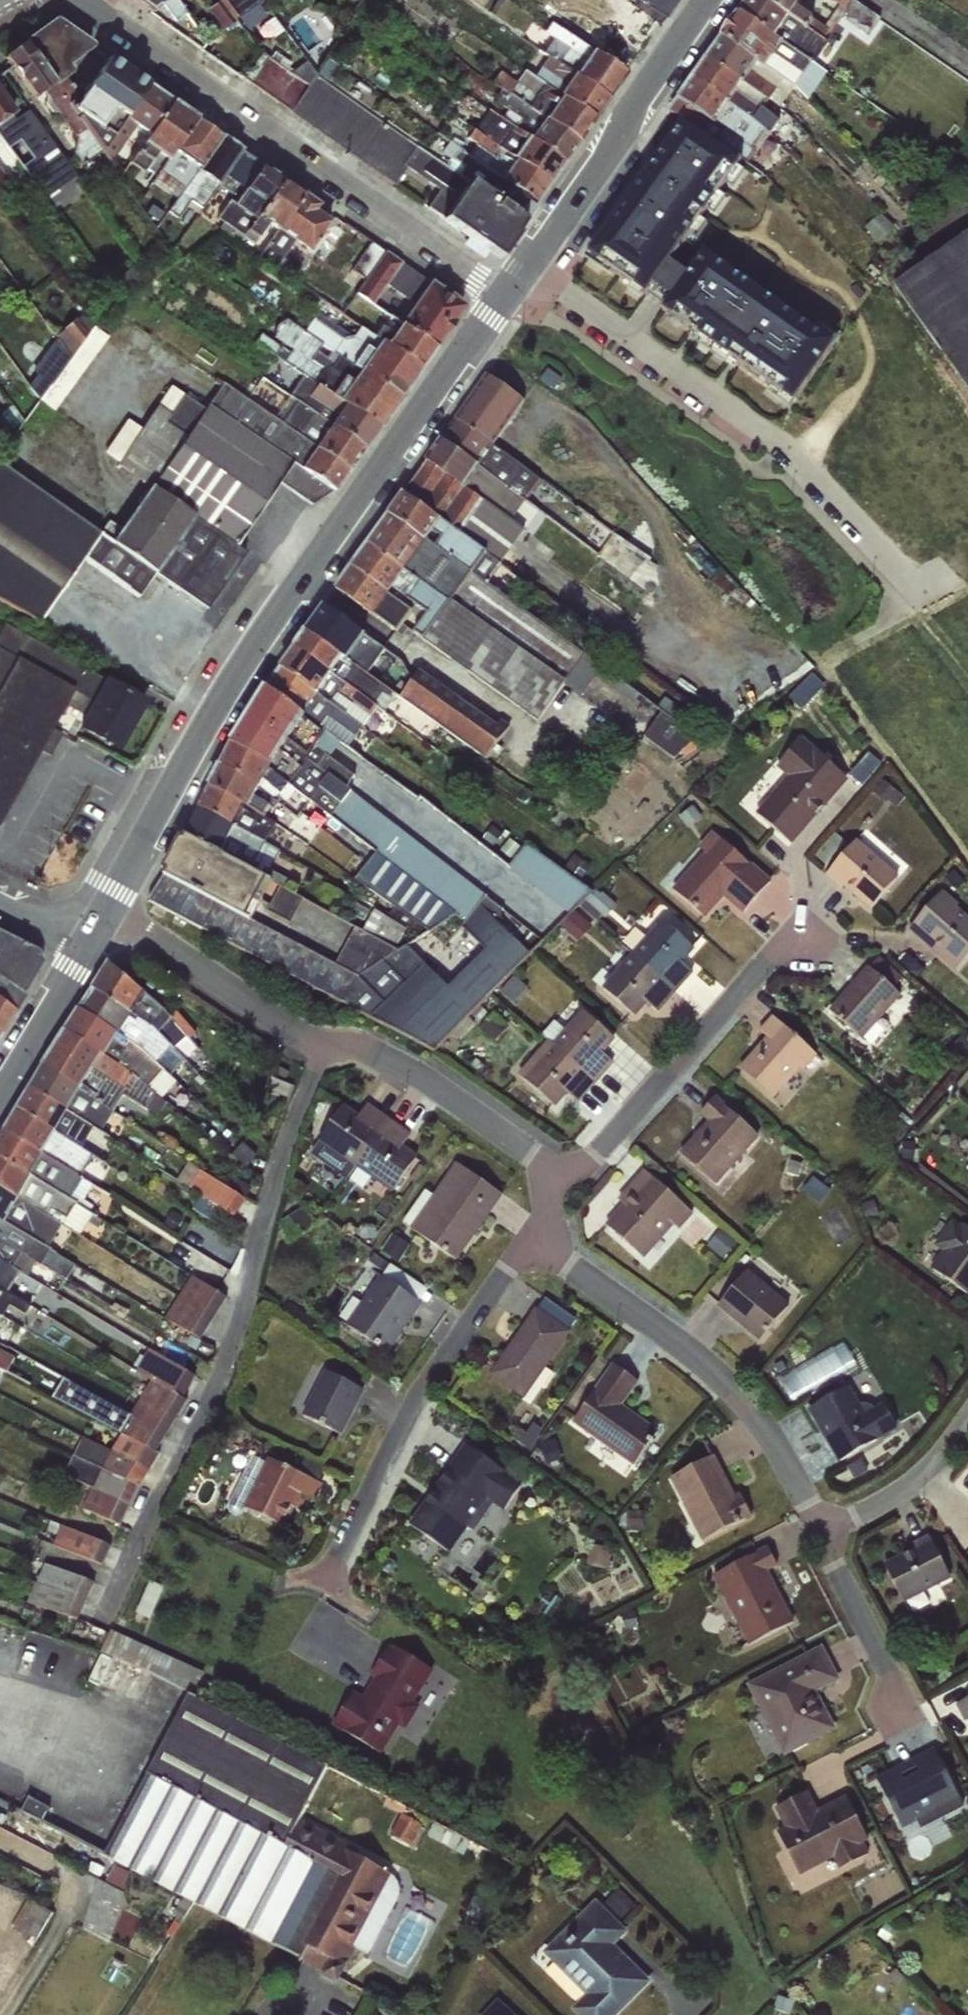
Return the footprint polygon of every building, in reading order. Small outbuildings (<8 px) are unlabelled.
[(176,0),(127,0),(150,15),(161,5),(174,23),(186,14),(176,0)] [(234,19),(260,0),(219,0),(234,19)] [(625,74),(640,53),(560,0),(550,0),(547,5),(555,11),(553,14),(571,28),(568,33),(625,74)] [(640,53),(661,22),(630,0),(560,0),(640,53)] [(661,22),(676,0),(630,0),(661,22)] [(815,64),(827,43),(824,40),(766,0),(747,0),(739,11),(815,64)] [(824,40),(840,17),(867,36),(879,19),(852,0),(766,0),(824,40)] [(721,37),(793,87),(808,100),(827,72),(815,64),(739,11),(721,37)] [(67,66),(92,46),(55,21),(23,43),(54,85),(70,72),(67,66)] [(542,53),(608,99),(625,74),(568,33),(550,23),(544,32),(552,40),(542,53)] [(707,58),(768,101),(778,106),(793,87),(721,37),(707,58)] [(32,100),(54,85),(23,43),(2,58),(32,100)] [(533,77),(594,119),(608,99),(542,53),(536,51),(528,63),(538,71),(533,77)] [(524,221),(443,165),(316,76),(308,85),(261,54),(242,78),(394,185),(406,168),(438,188),(427,208),(498,259),(524,221)] [(692,78),(769,134),(778,122),(762,108),(768,101),(707,58),(692,78)] [(124,118),(146,86),(107,59),(72,111),(101,151),(124,118)] [(594,119),(533,77),(523,71),(515,82),(499,72),(491,83),(506,94),(577,143),(594,119)] [(769,134),(692,78),(670,111),(745,163),(769,134)] [(148,135),(171,104),(146,86),(124,118),(148,135)] [(47,202),(77,179),(43,133),(34,141),(0,92),(0,140),(47,202)] [(577,143),(506,94),(500,105),(536,130),(530,138),(564,163),(577,143)] [(168,160),(195,121),(171,104),(148,135),(143,144),(168,160)] [(564,163),(530,138),(488,110),(473,129),(549,184),(564,163)] [(183,189),(220,137),(195,121),(168,160),(160,172),(183,189)] [(549,184),(473,129),(466,139),(474,145),(468,154),(536,203),(549,184)] [(241,152),(242,150),(221,136),(220,137),(183,189),(164,218),(173,225),(185,207),(196,214),(217,184),(241,152)] [(443,165),(524,221),(536,203),(468,154),(448,142),(441,153),(449,159),(443,165)] [(237,199),(262,166),(241,152),(217,184),(237,199)] [(257,217),(283,180),(262,166),(237,199),(234,205),(229,201),(215,219),(242,236),(257,217)] [(277,231),(304,195),(283,180),(257,217),(277,231)] [(319,205),(304,195),(277,231),(310,251),(329,222),(314,211),(319,205)] [(896,284),(967,386),(967,234),(896,284)] [(400,325),(434,347),(462,307),(370,243),(350,270),(364,280),(356,293),(372,304),(386,286),(413,305),(400,325)] [(794,393),(831,338),(700,249),(663,304),(794,393)] [(58,334),(81,365),(109,344),(86,313),(58,334)] [(419,368),(374,335),(360,327),(353,337),(317,314),(303,332),(398,398),(419,368)] [(302,377),(377,428),(398,398),(303,332),(284,320),(276,325),(274,337),(291,350),(287,353),(260,335),(254,343),(302,377)] [(434,347),(400,325),(393,334),(380,326),(374,335),(419,368),(434,347)] [(487,374),(455,421),(494,444),(524,401),(487,374)] [(377,428),(302,377),(288,396),(363,448),(377,428)] [(348,469),(274,418),(222,384),(208,405),(292,464),(279,482),(311,504),(333,491),(348,469)] [(363,448),(288,396),(274,418),(348,469),(363,448)] [(539,479),(494,444),(455,421),(441,442),(526,500),(539,479)] [(441,442),(428,463),(512,521),(526,500),(441,442)] [(523,530),(512,521),(428,463),(404,494),(485,554),(499,564),(523,530)] [(471,573),(485,554),(404,494),(389,515),(471,573)] [(389,515),(367,545),(548,674),(575,691),(595,662),(471,573),(389,515)] [(540,685),(548,674),(367,545),(351,567),(412,613),(421,619),(425,614),(436,621),(423,641),(536,723),(555,697),(540,685)] [(403,623),(412,613),(351,567),(335,589),(409,642),(412,639),(410,629),(403,623)] [(306,631),(394,696),(399,698),(416,672),(397,658),(324,606),(306,631)] [(147,701),(2,624),(0,628),(0,820),(39,752),(49,755),(61,734),(52,728),(65,705),(83,716),(77,728),(118,751),(147,701)] [(295,647),(376,709),(385,714),(394,696),(306,631),(295,647)] [(281,669),(346,714),(352,706),(370,718),(376,709),(295,647),(280,668),(281,669)] [(492,756),(511,730),(424,667),(405,693),(492,756)] [(346,714),(281,669),(267,689),(303,717),(348,749),(362,727),(346,714)] [(265,687),(246,718),(287,739),(303,717),(267,689),(265,687)] [(683,758),(701,734),(668,709),(649,734),(683,758)] [(270,763),(287,739),(246,718),(230,744),(270,763)] [(758,814),(790,842),(823,804),(820,801),(841,776),(800,741),(779,766),(790,777),(758,814)] [(258,788),(270,763),(230,744),(220,765),(258,788)] [(254,797),(258,788),(220,765),(208,787),(265,815),(270,806),(254,797)] [(276,825),(265,815),(208,787),(197,808),(265,841),(276,825)] [(279,852),(265,841),(197,808),(183,834),(183,836),(272,882),(278,888),(267,910),(290,923),(303,898),(284,887),(288,880),(271,869),(279,852)] [(161,870),(162,875),(252,920),(253,919),(272,882),(183,836),(177,837),(161,870)] [(719,840),(674,891),(703,916),(723,894),(743,911),(769,883),(719,840)] [(870,909),(898,877),(857,840),(825,875),(840,889),(842,886),(870,909)] [(288,939),(252,920),(162,875),(148,901),(244,953),(359,1013),(368,1018),(403,984),(382,963),(357,978),(288,939)] [(954,971),(967,954),(967,919),(956,908),(959,904),(942,891),(908,931),(954,971)] [(632,954),(676,992),(692,973),(683,963),(694,949),(661,920),(632,954)] [(676,992),(632,954),(601,988),(635,1017),(647,1004),(658,1013),(676,992)] [(109,963),(93,988),(178,1058),(184,1060),(196,1049),(171,1019),(109,963)] [(827,1015),(863,1044),(901,1000),(867,969),(827,1015)] [(517,975),(506,991),(518,999),(529,983),(517,975)] [(14,1011),(23,995),(0,980),(0,1002),(14,1011)] [(165,1072),(178,1058),(93,988),(79,1010),(165,1072)] [(0,1033),(14,1011),(0,1002),(0,1033)] [(175,1081),(165,1072),(79,1010),(65,1031),(161,1099),(175,1081)] [(552,1043),(596,1083),(613,1064),(603,1054),(614,1039),(582,1010),(552,1043)] [(803,1071),(816,1055),(771,1016),(758,1031),(766,1038),(739,1068),(773,1099),(801,1069),(803,1071)] [(167,1102),(161,1099),(65,1031),(42,1065),(113,1112),(124,1096),(158,1117),(167,1102)] [(596,1083),(552,1043),(547,1040),(517,1075),(555,1108),(567,1095),(578,1103),(596,1083)] [(101,1132),(113,1112),(42,1065),(29,1087),(101,1132)] [(110,1138),(101,1132),(29,1087),(16,1110),(93,1156),(105,1164),(114,1149),(106,1145),(110,1138)] [(758,1137),(714,1098),(699,1115),(707,1123),(680,1153),(716,1186),(758,1137)] [(355,1167),(389,1119),(367,1104),(359,1115),(343,1105),(318,1141),(355,1167)] [(80,1177),(93,1156),(16,1110),(3,1133),(80,1177)] [(410,1134),(389,1119),(355,1167),(392,1192),(417,1157),(403,1146),(410,1134)] [(80,1177),(3,1133),(0,1138),(0,1160),(88,1214),(92,1206),(79,1199),(90,1185),(80,1177)] [(88,1214),(0,1160),(0,1188),(47,1216),(59,1223),(62,1217),(67,1219),(70,1213),(86,1222),(91,1215),(88,1214)] [(424,1189),(401,1221),(456,1261),(502,1195),(455,1162),(433,1195),(424,1189)] [(192,1184),(240,1213),(251,1195),(203,1166),(192,1184)] [(679,1230),(693,1214),(643,1170),(617,1200),(622,1206),(605,1225),(644,1259),(673,1226),(679,1230)] [(47,1216),(0,1188),(0,1220),(50,1250),(52,1252),(57,1243),(48,1239),(51,1233),(40,1227),(47,1216)] [(22,1255),(40,1265),(50,1250),(0,1220),(0,1241),(22,1255)] [(930,1268),(967,1295),(967,1231),(951,1220),(932,1245),(941,1251),(930,1268)] [(22,1255),(0,1241),(0,1261),(13,1268),(22,1255)] [(13,1268),(0,1261),(0,1290),(33,1309),(44,1316),(52,1304),(21,1285),(19,1287),(12,1284),(19,1272),(13,1268)] [(747,1269),(716,1306),(758,1341),(789,1305),(747,1269)] [(169,1315),(205,1337),(231,1293),(195,1271),(169,1315)] [(421,1304),(379,1274),(344,1323),(387,1353),(421,1304)] [(33,1309),(0,1290),(0,1316),(2,1317),(7,1306),(27,1316),(33,1309)] [(570,1331),(535,1306),(487,1374),(523,1399),(570,1331)] [(850,1342),(781,1367),(791,1392),(859,1367),(850,1342)] [(127,1524),(198,1370),(147,1347),(138,1368),(152,1374),(118,1448),(87,1434),(69,1474),(95,1486),(87,1505),(127,1524)] [(28,1386),(37,1370),(0,1351),(0,1370),(28,1386)] [(638,1382),(611,1363),(571,1423),(631,1466),(632,1466),(657,1431),(622,1405),(638,1382)] [(324,1369),(301,1414),(341,1435),(363,1389),(324,1369)] [(69,1376),(59,1395),(124,1429),(134,1411),(69,1376)] [(848,1386),(807,1410),(837,1463),(897,1429),(884,1405),(877,1408),(858,1403),(848,1386)] [(464,1443),(409,1524),(449,1553),(468,1528),(473,1531),(492,1504),(503,1511),(522,1485),(464,1443)] [(739,1492),(734,1494),(713,1454),(668,1477),(701,1541),(751,1516),(739,1492)] [(252,1456),(226,1508),(241,1514),(243,1507),(284,1527),(294,1508),(299,1510),(307,1497),(314,1500),(322,1484),(265,1457),(264,1461),(252,1456)] [(64,1522),(57,1543),(107,1561),(114,1540),(64,1522)] [(881,1559),(903,1603),(950,1579),(928,1535),(881,1559)] [(711,1575),(748,1645),(793,1622),(768,1571),(777,1566),(767,1545),(711,1575)] [(73,1614),(88,1573),(47,1559),(33,1600),(73,1614)] [(840,1681),(821,1645),(745,1686),(761,1714),(746,1723),(768,1763),(836,1727),(817,1693),(840,1681)] [(352,1692),(332,1725),(380,1754),(398,1727),(404,1730),(419,1706),(414,1702),(432,1671),(395,1647),(387,1647),(369,1676),(372,1679),(362,1696),(352,1692)] [(191,1694),(114,1861),(275,1935),(270,1946),(347,1982),(364,1946),(374,1951),(405,1884),(396,1879),(403,1864),(308,1820),(336,1761),(191,1694)] [(957,1705),(967,1727),(967,1699),(957,1705)] [(936,1750),(876,1781),(902,1831),(916,1824),(921,1835),(967,1812),(936,1750)] [(815,1816),(805,1795),(776,1810),(784,1827),(776,1834),(797,1877),(833,1859),(838,1871),(872,1854),(846,1801),(815,1816)] [(107,1866),(89,1929),(116,1936),(133,1873),(107,1866)] [(597,1903),(546,1956),(586,1995),(571,2011),(575,2014),(624,2014),(654,1983),(615,1945),(628,1932),(597,1903)] [(501,2003),(489,2014),(514,2014),(501,2003)]
